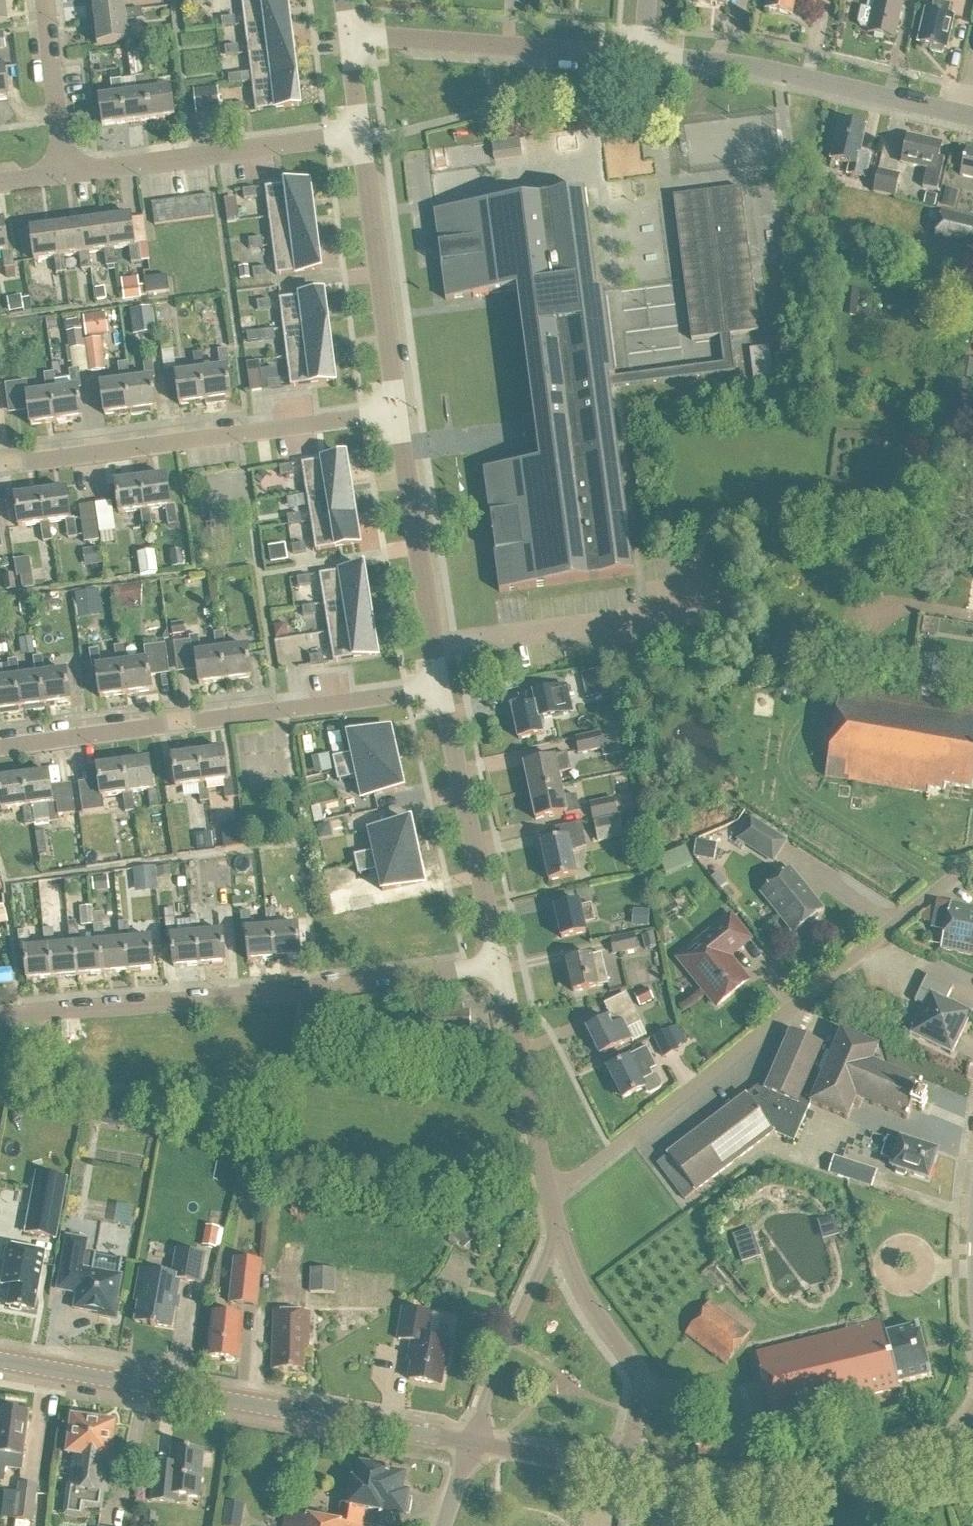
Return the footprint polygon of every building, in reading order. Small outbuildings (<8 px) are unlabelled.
[(123,0),(92,0),(94,21),(125,17),(125,12),(123,0)] [(286,0),(242,0),(245,26),(289,21),(286,0)] [(765,11),(791,17),(795,0),(767,0),(765,11)] [(903,6),(905,0),(877,0),(874,12),(862,9),(859,24),(861,28),(870,30),(869,34),(895,40),(903,6)] [(946,52),(953,18),(948,16),(950,5),(933,2),(931,13),(925,11),(917,46),(931,48),(930,53),(943,55),(944,51),(946,52)] [(128,42),(126,22),(142,20),(141,10),(125,12),(125,17),(94,21),(97,46),(128,42)] [(235,19),(222,20),(223,29),(236,28),(235,19)] [(292,50),(289,21),(245,26),(249,55),(292,50)] [(142,66),(158,64),(156,44),(139,46),(142,66)] [(238,47),(225,49),(226,58),(239,56),(238,47)] [(296,78),(292,50),(249,55),(251,75),(252,84),(296,78)] [(9,101),(5,68),(0,69),(0,102),(9,101)] [(156,76),(146,78),(148,94),(146,94),(150,121),(176,118),(172,91),(158,92),(156,76)] [(230,86),(242,85),(241,76),(229,78),(230,86)] [(148,94),(146,78),(135,79),(138,95),(125,97),(122,97),(126,125),(150,121),(146,94),(148,94)] [(300,108),(296,78),(252,84),(256,113),(300,108)] [(122,97),(125,97),(122,80),(111,82),(113,98),(97,101),(100,128),(126,125),(122,97)] [(220,110),(218,90),(194,92),(196,113),(220,110)] [(232,107),(233,116),(246,114),(245,106),(232,107)] [(867,179),(871,158),(860,155),(865,128),(839,122),(831,162),(850,165),(848,176),(867,179)] [(939,158),(942,145),(909,137),(902,164),(927,169),(922,188),(937,192),(944,160),(939,158)] [(492,143),(494,161),(522,158),(520,139),(492,143)] [(967,151),(961,177),(972,180),(972,152),(967,151)] [(873,194),(895,200),(901,177),(878,171),(873,194)] [(309,184),(265,189),(269,219),(313,213),(309,184)] [(243,192),(244,201),(257,199),(256,190),(243,192)] [(954,210),(958,193),(945,190),(941,206),(954,210)] [(731,341),(762,337),(744,194),(677,202),(695,346),(719,343),(721,367),(613,380),(603,294),(598,294),(596,282),(585,195),(478,208),(477,207),(462,209),(462,210),(434,214),(446,302),(473,298),(473,300),(489,298),(489,296),(517,293),(534,419),(522,421),(526,449),(537,447),(540,466),(484,473),(499,594),(634,577),(610,390),(735,374),(731,341)] [(935,208),(937,197),(926,195),(923,206),(935,208)] [(212,197),(199,199),(203,220),(215,219),(212,197)] [(203,220),(199,199),(188,200),(190,222),(203,220)] [(190,222),(188,200),(176,202),(179,223),(190,222)] [(179,223),(176,202),(164,203),(167,225),(179,223)] [(167,225),(164,203),(151,205),(154,227),(167,225)] [(942,212),(934,242),(972,252),(972,220),(942,212)] [(316,242),(313,213),(269,219),(273,247),(316,242)] [(131,218),(105,221),(109,251),(113,251),(129,249),(131,265),(141,264),(139,247),(135,247),(131,218)] [(115,267),(113,251),(109,251),(105,221),(80,224),(84,255),(88,255),(104,253),(106,268),(115,267)] [(14,270),(12,251),(7,252),(4,223),(0,223),(0,254),(2,254),(4,271),(14,270)] [(90,270),(88,255),(84,255),(80,224),(55,228),(59,259),(64,258),(78,256),(80,272),(90,270)] [(66,274),(64,258),(59,259),(55,228),(29,231),(33,262),(53,260),(55,275),(66,274)] [(249,241),(250,250),(263,249),(262,240),(249,241)] [(320,271),(316,242),(273,247),(277,277),(320,271)] [(240,281),(249,280),(248,269),(238,270),(240,281)] [(253,271),(254,280),(267,278),(266,269),(253,271)] [(145,296),(169,293),(167,277),(143,280),(145,296)] [(940,287),(948,289),(950,280),(941,278),(940,287)] [(123,290),(124,300),(140,298),(139,288),(123,290)] [(97,303),(107,301),(105,289),(95,291),(97,303)] [(323,295),(280,301),(283,330),(327,325),(323,295)] [(257,303),(258,312),(272,311),(270,302),(257,303)] [(130,312),(133,337),(156,334),(153,309),(130,312)] [(87,339),(109,336),(106,315),(84,319),(87,339)] [(331,353),(327,325),(283,330),(287,359),(331,353)] [(262,342),(275,341),(274,331),(261,333),(262,342)] [(83,334),(69,336),(71,352),(85,350),(83,334)] [(102,340),(84,343),(89,374),(106,372),(102,340)] [(753,382),(773,380),(769,348),(749,350),(753,382)] [(221,371),(205,373),(202,373),(206,404),(206,409),(217,407),(217,402),(231,400),(227,371),(230,371),(227,352),(218,353),(221,371)] [(334,383),(331,353),(287,359),(291,388),(334,383)] [(202,373),(205,373),(202,355),(193,356),(196,374),(175,377),(179,407),(206,404),(202,373)] [(146,380),(130,382),(127,383),(130,414),(131,418),(142,417),(142,412),(156,410),(152,381),(155,380),(152,361),(143,363),(146,380)] [(127,383),(130,382),(127,365),(118,366),(121,384),(100,386),(104,417),(130,414),(127,383)] [(81,420),(77,390),(80,390),(78,371),(68,372),(69,380),(54,382),(55,392),(51,393),(55,423),(81,420)] [(51,393),(55,392),(54,382),(53,374),(43,375),(46,393),(27,396),(26,383),(4,386),(7,409),(20,407),(20,411),(27,410),(29,427),(55,423),(51,393)] [(267,382),(269,391),(281,390),(280,380),(267,382)] [(960,381),(959,390),(971,392),(972,384),(972,383),(960,381)] [(345,458),(302,465),(307,495),(350,488),(345,458)] [(292,466),(280,468),(281,478),(294,475),(292,466)] [(169,508),(165,478),(139,482),(143,512),(149,512),(164,509),(167,527),(176,526),(173,507),(169,508)] [(143,512),(139,482),(113,485),(117,516),(139,513),(142,531),(151,530),(149,512),(143,512)] [(355,516),(350,488),(307,495),(311,523),(355,516)] [(70,521),(66,491),(40,495),(44,526),(49,525),(65,523),(67,541),(76,540),(74,520),(70,521)] [(44,526),(40,495),(13,498),(17,529),(40,526),(42,544),(51,543),(49,525),(44,526)] [(110,505),(95,507),(99,535),(114,533),(110,505)] [(93,507),(78,509),(83,545),(98,543),(93,507)] [(300,516),(288,518),(289,527),(302,525),(300,516)] [(359,545),(355,516),(311,523),(316,552),(359,545)] [(305,545),(292,547),(293,556),(307,554),(305,545)] [(286,546),(269,548),(272,565),(288,562),(286,546)] [(86,568),(101,566),(99,549),(83,552),(86,568)] [(172,569),(183,568),(181,553),(170,554),(172,569)] [(160,577),(158,558),(142,560),(144,579),(160,577)] [(363,569),(320,576),(324,605),(368,598),(363,569)] [(6,592),(15,591),(13,576),(4,577),(6,592)] [(22,590),(34,588),(32,576),(21,577),(22,590)] [(310,578),(297,579),(299,588),(312,586),(310,578)] [(118,588),(119,608),(145,606),(144,586),(118,588)] [(372,627),(368,598),(324,605),(329,634),(372,627)] [(21,608),(22,617),(31,616),(30,607),(21,608)] [(315,607),(302,609),(303,618),(316,616),(315,607)] [(937,638),(939,623),(924,620),(921,636),(937,638)] [(173,637),(185,635),(184,624),(171,626),(173,637)] [(276,640),(288,638),(286,625),(274,627),(276,640)] [(377,656),(372,627),(329,634),(334,663),(377,656)] [(214,635),(217,652),(220,652),(224,683),(252,679),(248,648),(226,651),(224,634),(214,635)] [(220,652),(217,652),(202,654),(200,637),(190,639),(190,643),(174,645),(177,668),(190,667),(190,671),(197,670),(200,686),(224,683),(220,652)] [(34,651),(32,639),(20,641),(22,653),(34,651)] [(116,665),(119,665),(123,697),(152,693),(149,676),(156,675),(156,671),(168,670),(165,647),(144,649),(146,662),(126,665),(124,647),(114,649),(116,665)] [(119,665),(116,665),(100,668),(98,650),(89,652),(91,671),(96,670),(100,700),(123,697),(119,665)] [(323,656),(310,658),(311,667),(324,665),(323,656)] [(33,659),(35,677),(40,676),(44,707),(70,704),(66,673),(44,676),(42,658),(33,659)] [(40,676),(35,677),(19,679),(17,661),(8,662),(10,680),(15,679),(19,710),(32,708),(33,713),(44,712),(43,707),(44,707),(40,676)] [(602,671),(581,676),(587,701),(608,696),(602,671)] [(10,680),(0,681),(0,712),(7,712),(8,716),(19,715),(18,710),(19,710),(15,679),(10,680)] [(840,687),(825,777),(926,794),(927,788),(943,790),(944,785),(972,790),(972,788),(972,709),(840,687)] [(567,689),(556,691),(528,697),(531,708),(513,712),(519,740),(543,735),(540,720),(572,713),(567,689)] [(396,760),(390,730),(349,739),(352,755),(333,759),(336,773),(396,760)] [(600,734),(576,740),(580,756),(604,751),(600,734)] [(224,753),(200,756),(204,787),(208,786),(224,784),(226,802),(235,801),(232,781),(227,781),(224,753)] [(318,774),(335,771),(331,753),(314,757),(318,774)] [(524,765),(530,793),(562,786),(559,773),(571,770),(568,753),(554,756),(554,758),(524,765)] [(204,787),(200,756),(171,760),(175,790),(198,787),(200,805),(210,804),(208,786),(204,787)] [(123,761),(124,766),(125,766),(129,796),(123,797),(125,815),(135,814),(133,796),(149,794),(151,812),(159,810),(157,791),(153,792),(150,762),(135,764),(135,759),(123,761)] [(403,790),(396,760),(336,773),(338,783),(357,779),(362,799),(403,790)] [(125,766),(124,766),(97,769),(99,786),(92,787),(92,791),(80,792),(83,815),(104,812),(103,800),(123,797),(129,796),(125,766)] [(49,775),(22,779),(26,810),(32,809),(48,807),(50,825),(59,823),(59,819),(75,816),(72,793),(59,795),(59,791),(52,792),(49,775)] [(22,779),(0,782),(0,803),(1,813),(23,810),(25,828),(29,827),(34,827),(32,809),(26,810),(22,779)] [(564,798),(562,786),(530,793),(536,820),(566,814),(566,816),(580,813),(576,795),(564,798)] [(615,800),(590,806),(594,822),(619,817),(615,800)] [(346,801),(316,807),(320,824),(350,817),(346,801)] [(619,818),(594,824),(599,844),(624,839),(619,818)] [(737,841),(773,864),(787,842),(751,819),(737,841)] [(224,850),(246,847),(243,824),(221,827),(224,850)] [(417,854),(410,824),(369,832),(374,853),(354,857),(356,867),(417,854)] [(571,853),(586,847),(582,824),(557,830),(559,841),(542,845),(550,882),(577,877),(571,853)] [(39,857),(47,856),(44,833),(36,834),(39,857)] [(714,862),(717,845),(696,842),(693,859),(714,862)] [(424,884),(417,854),(356,867),(359,877),(378,872),(383,893),(424,884)] [(658,875),(671,870),(666,857),(653,863),(658,875)] [(201,869),(211,868),(210,861),(201,861),(201,869)] [(157,879),(170,878),(170,869),(156,870),(157,879)] [(789,871),(763,892),(780,914),(779,916),(786,925),(789,925),(795,932),(807,923),(812,924),(818,919),(817,915),(821,911),(789,871)] [(94,893),(108,892),(107,878),(93,880),(94,893)] [(178,890),(186,889),(186,880),(178,880),(178,890)] [(44,925),(57,924),(53,882),(40,884),(44,925)] [(351,912),(379,906),(376,893),(348,899),(351,912)] [(951,904),(951,905),(937,902),(931,929),(945,931),(941,951),(972,958),(972,909),(951,904)] [(585,925),(595,922),(592,905),(581,908),(580,903),(555,909),(562,939),(587,934),(585,925)] [(0,906),(0,924),(11,923),(8,905),(0,906)] [(81,928),(94,927),(93,915),(92,909),(79,910),(81,928)] [(164,911),(165,921),(176,920),(175,911),(164,911)] [(266,912),(267,929),(272,929),(274,960),(300,958),(298,927),(277,928),(276,911),(266,912)] [(272,929),(267,929),(251,931),(250,913),(241,914),(242,933),(246,933),(248,962),(274,960),(272,929)] [(104,926),(103,914),(93,915),(94,927),(104,926)] [(223,933),(202,935),(201,918),(190,919),(192,935),(197,934),(200,966),(226,964),(223,933)] [(749,940),(731,918),(697,945),(702,951),(687,963),(700,978),(695,982),(704,993),(706,992),(718,1007),(735,993),(734,992),(747,982),(728,958),(749,940)] [(197,934),(192,935),(177,936),(176,920),(165,921),(167,939),(172,938),(174,968),(200,966),(197,934)] [(119,925),(120,942),(126,941),(128,973),(154,971),(151,940),(130,942),(129,924),(119,925)] [(146,936),(157,935),(156,924),(145,925),(146,936)] [(126,941),(120,942),(106,943),(104,926),(94,927),(95,944),(100,944),(103,975),(128,973),(126,941)] [(100,944),(95,944),(80,946),(78,928),(77,929),(69,929),(70,946),(75,946),(78,977),(103,975),(100,944)] [(75,946),(70,946),(55,948),(54,931),(44,931),(45,949),(50,948),(53,980),(78,977),(75,946)] [(50,948),(45,949),(30,950),(28,933),(19,934),(20,952),(25,951),(27,982),(53,980),(50,948)] [(644,951),(656,949),(653,935),(642,937),(644,951)] [(635,937),(611,942),(614,957),(638,952),(635,937)] [(575,992),(609,984),(602,954),(568,962),(575,992)] [(972,1018),(972,1013),(949,1001),(954,990),(930,977),(918,1002),(924,1005),(909,1036),(953,1058),(972,1018)] [(640,1009),(653,1002),(647,989),(634,996),(640,1009)] [(601,1058),(633,1042),(628,1033),(642,1026),(627,996),(605,1007),(611,1019),(587,1031),(601,1058)] [(422,1042),(470,1042),(470,1014),(464,1014),(464,1007),(422,1007),(422,1017),(422,1035),(422,1042)] [(422,1035),(422,1017),(411,1017),(412,1035),(422,1035)] [(680,1029),(654,1042),(664,1062),(690,1049),(680,1029)] [(791,1034),(768,1087),(766,1091),(759,1088),(658,1165),(685,1201),(774,1133),(795,1142),(811,1105),(847,1121),(853,1107),(860,1110),(863,1104),(908,1123),(913,1111),(922,1115),(928,1101),(919,1097),(923,1087),(879,1067),(882,1060),(876,1057),(879,1049),(842,1032),(835,1047),(823,1042),(821,1047),(791,1034)] [(410,1049),(421,1049),(421,1037),(410,1037),(410,1049)] [(631,1059),(631,1060),(609,1072),(624,1102),(646,1090),(648,1094),(651,1095),(661,1090),(662,1086),(658,1079),(655,1077),(651,1070),(656,1068),(648,1050),(631,1059)] [(103,1115),(101,1125),(125,1130),(127,1120),(103,1115)] [(928,1181),(937,1153),(901,1140),(900,1143),(887,1139),(881,1157),(894,1162),(891,1169),(896,1170),(894,1174),(905,1178),(906,1174),(928,1181)] [(854,1165),(843,1161),(837,1178),(849,1182),(854,1165)] [(26,1234),(57,1240),(65,1196),(34,1190),(26,1234)] [(118,1221),(133,1223),(135,1206),(120,1204),(118,1221)] [(833,1217),(817,1222),(823,1241),(839,1236),(833,1217)] [(464,1249),(474,1241),(461,1225),(451,1234),(464,1249)] [(220,1230),(207,1228),(203,1247),(216,1250),(220,1230)] [(67,1238),(58,1291),(78,1295),(75,1311),(100,1315),(99,1317),(117,1320),(120,1303),(118,1302),(122,1277),(120,1277),(123,1260),(95,1256),(95,1259),(85,1258),(88,1242),(67,1238)] [(37,1278),(39,1269),(43,1270),(46,1254),(9,1247),(2,1286),(12,1288),(8,1308),(10,1308),(9,1310),(19,1312),(19,1310),(35,1313),(41,1279),(37,1278)] [(135,1323),(172,1330),(181,1282),(200,1285),(205,1257),(177,1252),(172,1277),(140,1272),(135,1302),(139,1303),(135,1323)] [(229,1303),(258,1306),(262,1261),(233,1258),(229,1303)] [(310,1294),(334,1295),(335,1270),(310,1269),(310,1294)] [(727,1365),(751,1333),(711,1302),(687,1334),(727,1365)] [(412,1365),(409,1382),(441,1387),(444,1370),(446,1371),(451,1344),(437,1342),(440,1329),(442,1318),(405,1311),(404,1311),(398,1341),(412,1344),(408,1364),(412,1365)] [(309,1349),(310,1314),(274,1313),(272,1370),(304,1371),(305,1349),(309,1349)] [(209,1358),(238,1361),(243,1318),(213,1315),(209,1358)] [(899,1383),(930,1375),(918,1327),(886,1335),(882,1321),(756,1352),(775,1428),(866,1405),(864,1398),(900,1389),(899,1383)] [(0,1410),(0,1412),(0,1455),(24,1458),(29,1414),(0,1410)] [(110,1461),(115,1426),(111,1425),(109,1422),(104,1422),(102,1424),(87,1422),(85,1419),(81,1418),(78,1421),(74,1420),(69,1455),(78,1457),(76,1464),(75,1464),(71,1489),(69,1489),(65,1517),(84,1520),(85,1509),(102,1511),(105,1495),(108,1496),(110,1481),(107,1481),(109,1461),(110,1461)] [(200,1500),(204,1452),(172,1449),(171,1466),(156,1464),(152,1502),(187,1506),(188,1499),(200,1500)] [(366,1510),(380,1513),(377,1525),(400,1525),(401,1516),(410,1518),(413,1500),(400,1498),(404,1476),(390,1474),(390,1473),(362,1468),(359,1483),(354,1482),(350,1506),(342,1505),(338,1525),(363,1525),(366,1510)] [(33,1523),(38,1487),(20,1485),(16,1521),(33,1523)] [(226,1503),(222,1525),(241,1525),(245,1506),(226,1503)] [(156,1515),(145,1514),(144,1525),(155,1525),(156,1515)] [(287,1518),(286,1525),(334,1525),(287,1518)]
